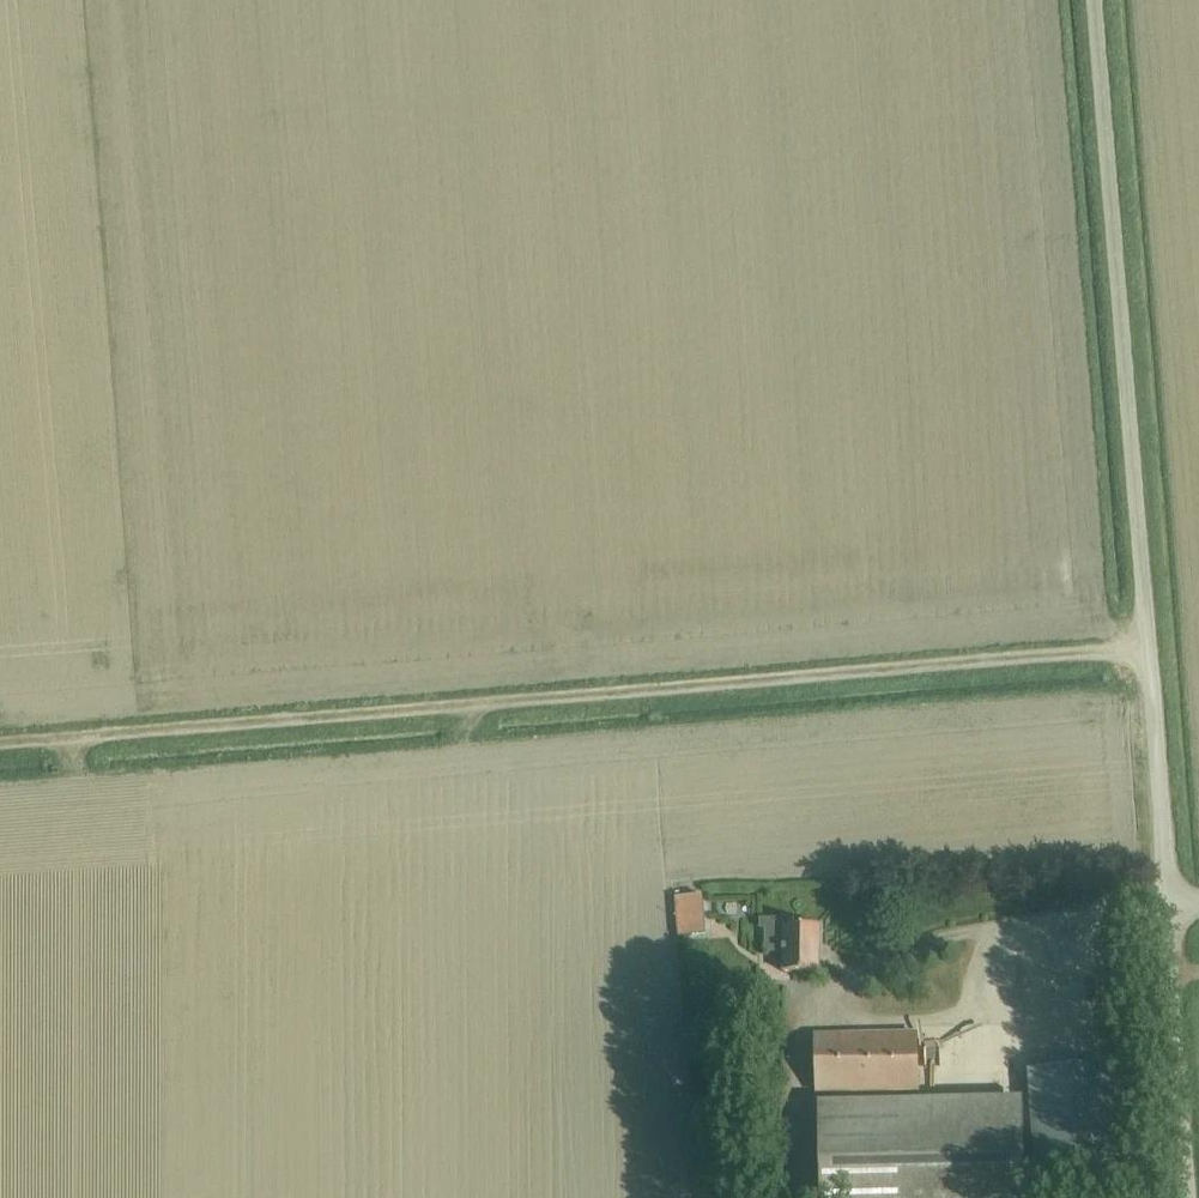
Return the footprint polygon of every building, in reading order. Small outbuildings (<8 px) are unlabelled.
[(700,891),(674,893),(677,936),(704,934),(700,891)] [(783,972),(820,972),(821,927),(784,927),(784,919),(760,919),(760,928),(765,928),(765,952),(777,953),(777,958),(783,958),(783,972)] [(817,1036),(818,1092),(917,1090),(916,1034),(817,1036)] [(1029,1070),(1036,1169),(1119,1162),(1112,1064),(1029,1070)] [(1018,1104),(903,1107),(903,1104),(819,1106),(821,1197),(1021,1197),(1018,1104)]
